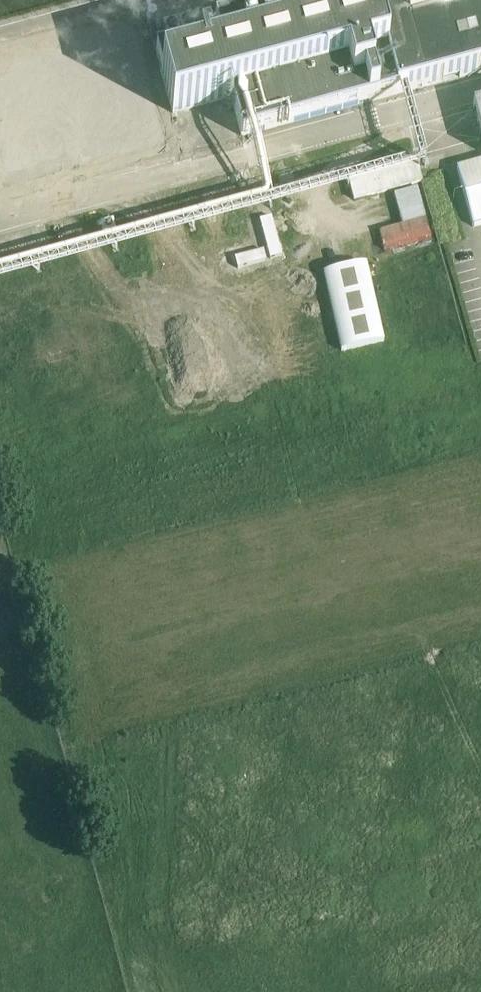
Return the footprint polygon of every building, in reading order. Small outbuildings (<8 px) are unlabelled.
[(480,70),(480,0),(225,0),(233,30),(156,51),(172,113),(230,97),(241,135),(402,92),(480,70)] [(472,107),(480,140),(480,105),(472,107)] [(353,201),(421,182),(414,157),(346,176),(353,201)] [(480,224),(480,161),(456,168),(472,226),(480,224)] [(405,241),(429,234),(416,188),(392,194),(405,241)] [(340,351),(383,340),(364,263),(322,273),(340,351)]
